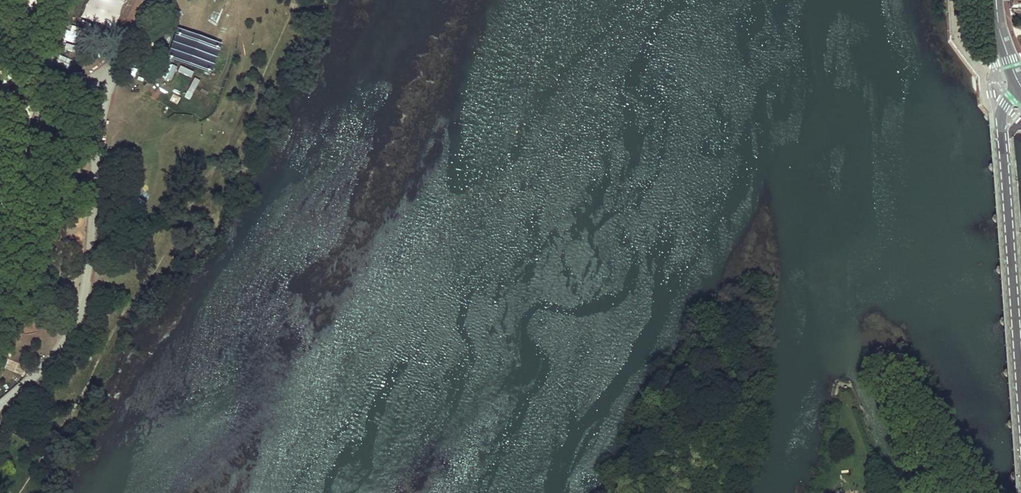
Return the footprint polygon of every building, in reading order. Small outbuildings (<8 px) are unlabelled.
[(66,26),(82,32),(85,25),(97,29),(100,21),(112,25),(121,0),(75,0),(66,26)] [(133,95),(141,86),(134,79),(125,87),(133,95)] [(120,141),(124,128),(112,124),(108,137),(120,141)]
